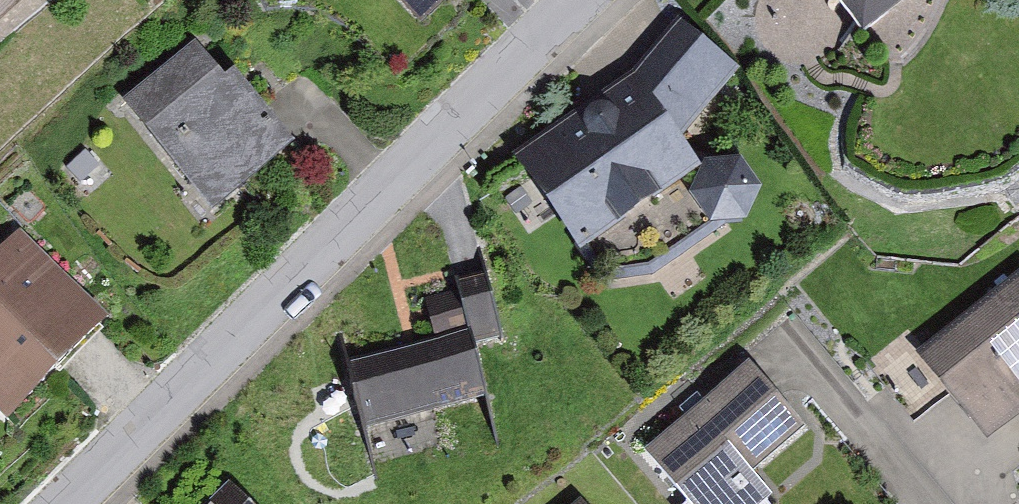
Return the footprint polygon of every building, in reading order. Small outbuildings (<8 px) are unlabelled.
[(50,0),(0,0),(0,42),(50,0)] [(439,32),(473,0),(408,0),(439,32)] [(872,37),(922,0),(843,0),(872,37)] [(208,60),(140,117),(226,218),(304,153),(246,83),(235,92),(208,60)] [(523,215),(578,306),(711,226),(656,135),(523,215)] [(752,156),(706,159),(710,209),(756,206),(752,156)] [(31,241),(0,272),(0,397),(22,419),(116,325),(31,241)] [(916,386),(989,480),(1018,457),(1018,306),(916,386)] [(356,411),(376,485),(507,449),(486,375),(356,411)] [(644,490),(655,503),(776,503),(821,468),(760,394),(644,490)]
